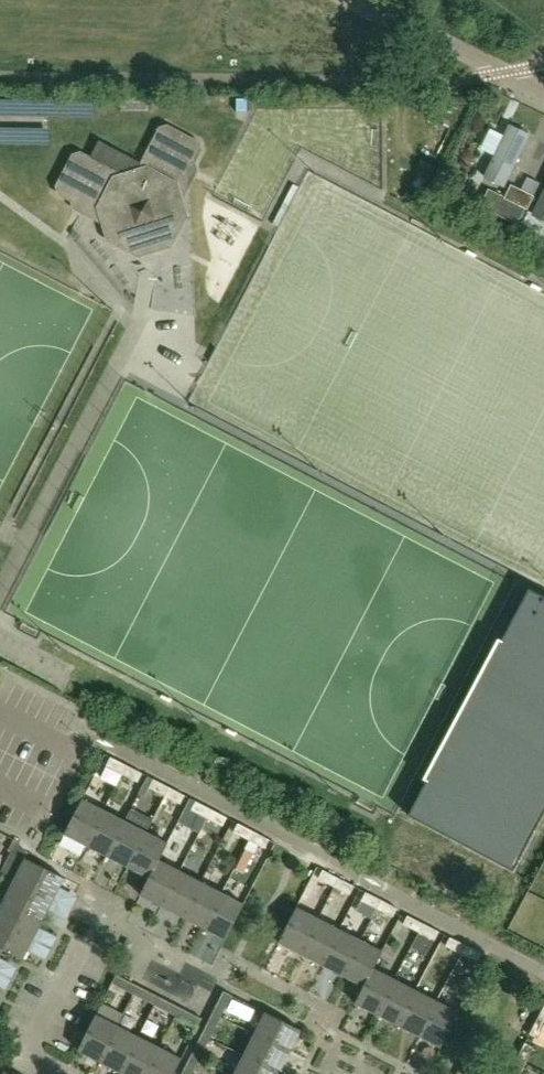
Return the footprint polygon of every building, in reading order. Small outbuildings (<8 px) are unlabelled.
[(126,8),(130,0),(110,0),(126,8)] [(188,164),(195,162),(200,149),(197,141),(166,124),(158,127),(136,168),(120,173),(79,151),(71,153),(56,186),(58,194),(71,201),(77,198),(85,202),(87,209),(110,221),(114,235),(139,248),(144,239),(156,235),(165,240),(178,215),(174,201),(183,184),(186,179),(183,172),(188,164)] [(528,137),(508,126),(482,178),(502,188),(528,137)] [(97,147),(93,156),(116,164),(120,156),(97,147)] [(527,209),(533,196),(518,189),(512,186),(506,198),(489,189),(480,206),(517,225),(525,207),(527,209)] [(531,216),(543,222),(543,191),(531,216)] [(543,813),(543,596),(529,588),(408,815),(513,871),(543,813)] [(121,774),(125,765),(110,757),(105,766),(121,774)] [(137,782),(141,773),(125,765),(121,774),(114,787),(123,792),(130,779),(137,782)] [(164,796),(168,787),(153,779),(148,788),(164,796)] [(184,795),(168,787),(164,796),(179,804),(184,795)] [(85,845),(103,809),(82,798),(64,834),(85,845)] [(206,818),(211,809),(195,801),(191,810),(206,818)] [(106,856),(125,820),(103,809),(85,845),(106,856)] [(226,817),(211,809),(206,818),(222,826),(226,817)] [(128,867),(146,831),(125,820),(106,856),(128,867)] [(233,832),(249,840),(253,831),(237,823),(233,832)] [(159,860),(168,843),(146,831),(128,867),(149,877),(149,878),(158,860),(159,860)] [(253,831),(249,840),(264,848),(269,839),(253,831)] [(244,874),(254,855),(244,849),(234,868),(244,874)] [(58,890),(64,878),(46,868),(13,852),(3,871),(15,877),(15,879),(69,907),(74,898),(58,890)] [(179,870),(159,860),(158,860),(149,878),(149,877),(140,895),(161,906),(179,870)] [(318,878),(334,886),(338,877),(322,869),(318,878)] [(183,917),(201,881),(179,870),(161,906),(183,917)] [(338,877),(334,886),(349,894),(354,885),(338,877)] [(69,907),(15,879),(4,899),(43,919),(49,907),(65,916),(69,907)] [(204,928),(222,892),(201,881),(183,917),(204,928)] [(361,900),(377,908),(381,899),(365,891),(361,900)] [(225,939),(244,903),(222,892),(204,928),(225,939)] [(4,899),(0,907),(0,922),(49,947),(53,938),(38,930),(43,919),(4,899)] [(381,899),(377,908),(392,916),(397,907),(381,899)] [(300,953),(318,917),(296,906),(278,942),(300,953)] [(419,931),(423,923),(407,915),(403,923),(419,931)] [(321,964),(339,928),(318,917),(300,953),(321,964)] [(0,922),(0,947),(3,949),(19,958),(22,959),(28,948),(44,956),(49,947),(0,922)] [(439,931),(423,923),(419,931),(434,939),(439,931)] [(342,975),(360,939),(339,928),(321,964),(342,975)] [(461,953),(466,944),(450,936),(445,945),(461,953)] [(364,986),(373,968),(374,968),(383,950),(360,939),(342,975),(363,985),(364,986)] [(481,952),(466,944),(461,953),(477,961),(481,952)] [(9,977),(14,969),(0,962),(0,973),(9,977)] [(394,978),(374,968),(373,968),(364,986),(363,985),(354,1003),(376,1014),(394,978)] [(0,973),(0,984),(4,986),(8,979),(9,977),(0,973)] [(128,991),(132,983),(115,975),(111,982),(128,991)] [(398,1025),(416,989),(394,978),(376,1014),(398,1025)] [(158,996),(141,988),(137,995),(154,1004),(158,996)] [(419,1036),(437,1000),(416,989),(398,1025),(419,1036)] [(222,1011),(230,994),(222,990),(214,1007),(222,1011)] [(171,1012),(175,1005),(158,996),(154,1004),(171,1012)] [(441,1047),(459,1011),(437,1000),(419,1036),(441,1047)] [(202,1018),(185,1010),(181,1017),(198,1026),(202,1018)] [(289,1052),(300,1030),(265,1012),(254,1034),(289,1052)] [(99,1061),(117,1026),(95,1015),(77,1050),(99,1061)] [(208,1037),(216,1022),(209,1018),(207,1021),(201,1033),(208,1037)] [(537,1018),(529,1034),(537,1038),(543,1025),(543,1022),(537,1018)] [(120,1072),(138,1037),(117,1026),(99,1061),(120,1072)] [(200,1054),(208,1037),(201,1033),(192,1050),(200,1054)] [(289,1052),(254,1034),(243,1055),(279,1073),(289,1052)] [(160,1047),(138,1037),(120,1072),(125,1073),(146,1073),(160,1047)] [(516,1058),(525,1063),(533,1047),(524,1042),(516,1058)] [(181,1058),(160,1047),(146,1073),(173,1073),(174,1073),(181,1058)] [(279,1073),(243,1055),(234,1073),(278,1073),(279,1073)] [(525,1063),(516,1058),(508,1073),(519,1073),(525,1063)] [(195,1064),(187,1060),(180,1073),(190,1073),(195,1064)]
